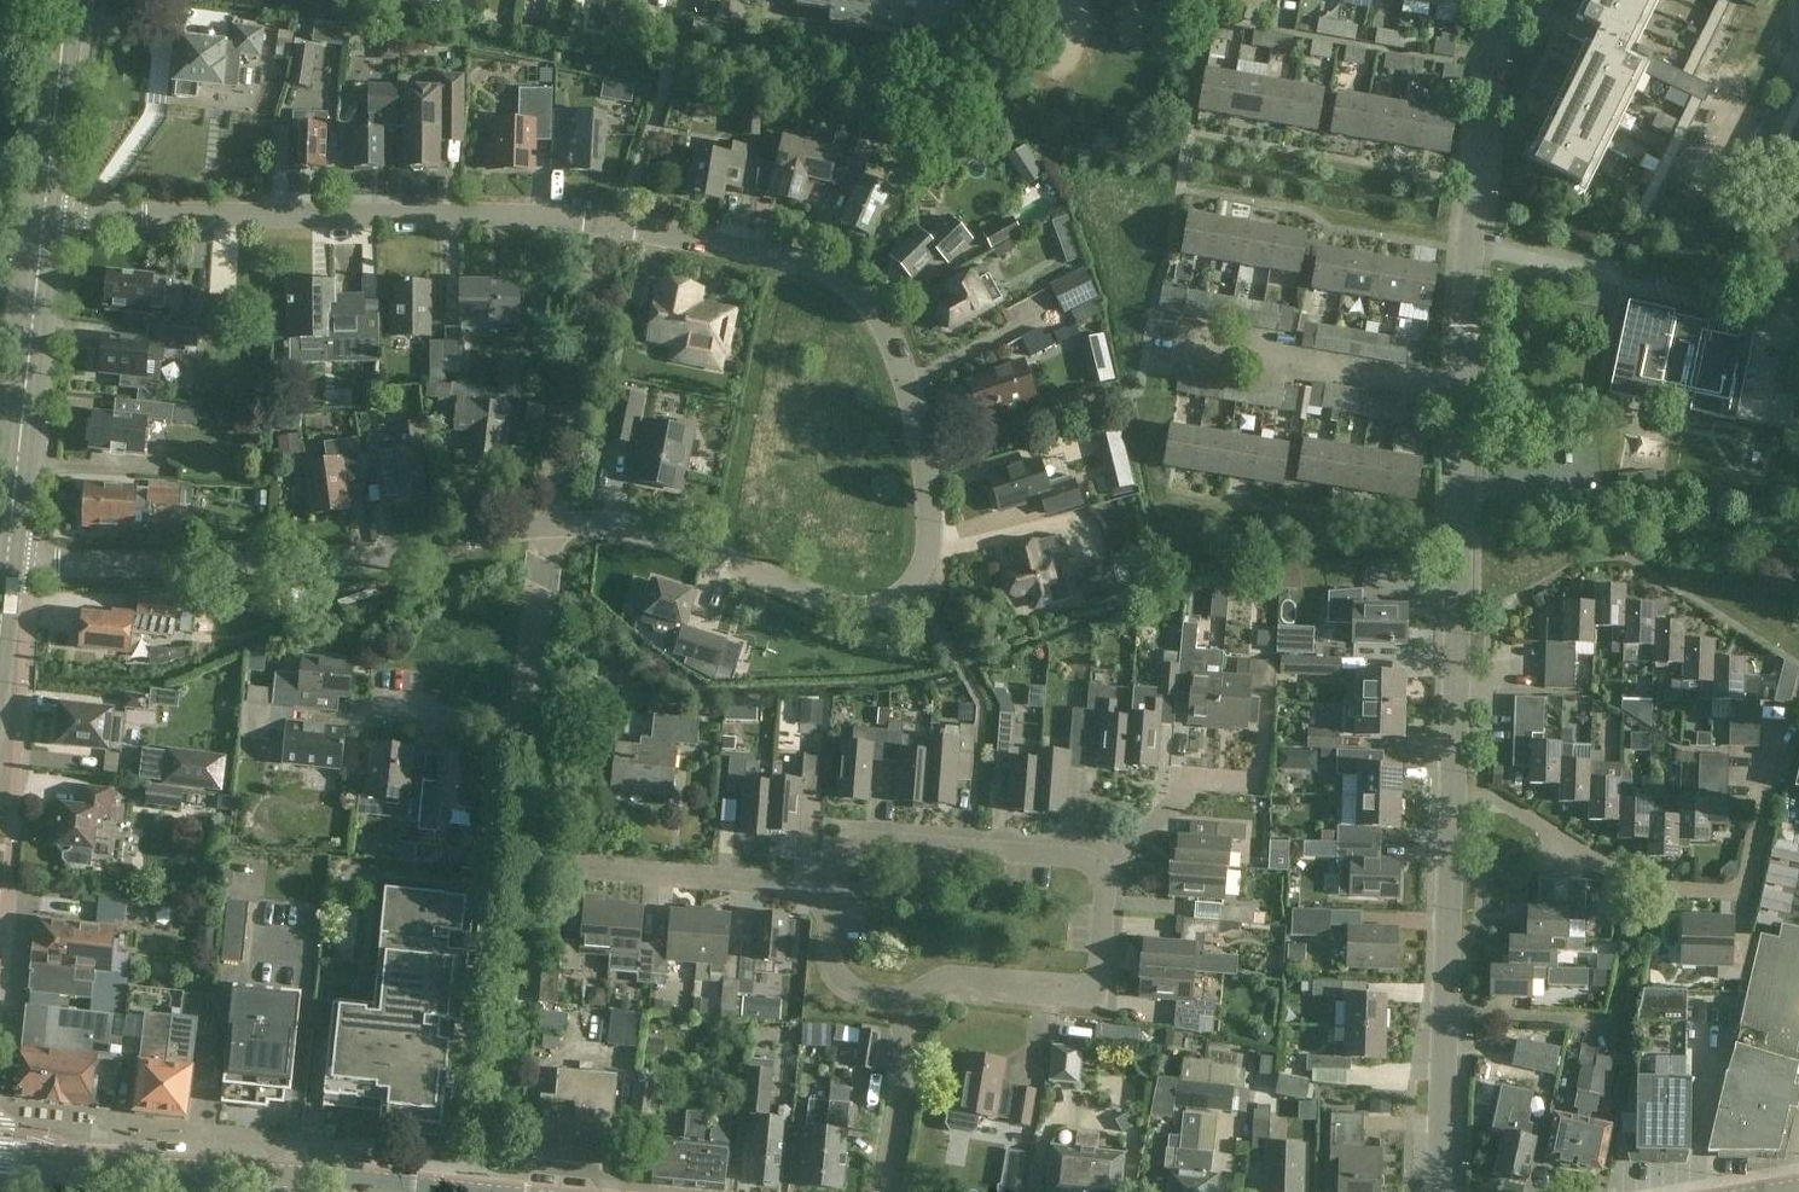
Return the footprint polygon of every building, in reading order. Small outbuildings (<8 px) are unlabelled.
[(603,15),(622,18),(625,0),(605,0),(603,15)] [(794,4),(832,10),(830,23),(900,34),(902,21),(963,31),(968,0),(794,0),(794,4)] [(1462,10),(1463,0),(1433,0),(1432,5),(1462,10)] [(1527,161),(1587,191),(1645,73),(1628,65),(1660,0),(1585,0),(1568,36),(1585,44),(1527,161)] [(1732,0),(1719,0),(1714,9),(1725,14),(1732,0)] [(1320,19),(1317,33),(1337,37),(1339,22),(1320,19)] [(1713,39),(1720,24),(1709,19),(1702,34),(1713,39)] [(723,27),(715,26),(694,21),(692,33),(720,39),(723,27)] [(1359,25),(1339,22),(1337,37),(1356,40),(1359,25)] [(1215,23),(1213,37),(1232,40),(1234,26),(1215,23)] [(236,26),(234,45),(233,53),(261,56),(264,28),(236,26)] [(1378,29),(1376,44),(1395,47),(1397,32),(1378,29)] [(1255,30),(1252,44),(1271,47),(1274,33),(1255,30)] [(1416,36),(1397,32),(1395,47),(1414,50),(1416,36)] [(1293,37),(1274,33),(1271,47),(1291,51),(1293,37)] [(1705,53),(1713,39),(1702,34),(1695,48),(1705,53)] [(177,62),(174,64),(174,72),(177,75),(176,80),(178,80),(176,95),(197,98),(199,82),(222,85),(226,55),(233,56),(233,53),(234,45),(227,45),(227,43),(183,38),(181,58),(179,57),(178,62),(177,62)] [(1456,43),(1437,39),(1434,54),(1453,57),(1456,43)] [(1312,55),(1330,58),(1333,44),(1315,40),(1312,55)] [(317,49),(295,46),(290,82),(312,85),(317,49)] [(1347,46),(1344,60),(1363,63),(1366,49),(1347,46)] [(1386,53),(1384,67),(1403,70),(1406,57),(1386,53)] [(1425,60),(1406,57),(1403,70),(1423,74),(1425,60)] [(1693,78),(1700,63),(1690,58),(1683,73),(1693,78)] [(1462,81),(1464,67),(1445,63),(1443,77),(1462,81)] [(1200,111),(1229,116),(1236,75),(1207,70),(1200,111)] [(440,86),(407,86),(407,166),(411,166),(414,170),(422,170),(424,166),(440,166),(440,143),(465,143),(465,75),(441,74),(440,86)] [(1229,116),(1258,121),(1266,80),(1236,75),(1229,116)] [(1258,121),(1288,126),(1295,85),(1266,80),(1258,121)] [(635,88),(604,82),(601,98),(632,103),(635,88)] [(357,166),(357,170),(370,170),(370,166),(384,166),(384,144),(388,144),(388,125),(398,125),(398,85),(371,85),(371,112),(372,112),(372,127),(354,127),(354,166),(357,166)] [(1317,131),(1324,90),(1295,85),(1288,126),(1317,131)] [(496,146),(491,146),(490,168),(535,169),(536,128),(552,128),(553,89),(519,88),(518,121),(496,121),(496,146)] [(1331,134),(1361,139),(1368,98),(1339,93),(1331,134)] [(1686,111),(1696,116),(1704,100),(1694,95),(1686,111)] [(744,98),(742,136),(761,136),(762,99),(744,98)] [(1361,139),(1390,144),(1397,103),(1368,98),(1361,139)] [(1798,121),(1798,118),(1798,103),(1796,101),(1788,116),(1798,121)] [(1390,144),(1420,149),(1427,108),(1397,103),(1390,144)] [(1420,149),(1449,154),(1456,113),(1427,108),(1420,149)] [(291,165),(294,166),(298,169),(305,169),(309,166),(325,167),(325,142),(329,143),(330,126),(327,126),(327,112),(294,111),(294,125),(292,125),(291,165)] [(602,172),(605,114),(555,111),(552,169),(602,172)] [(843,119),(841,128),(853,131),(856,122),(843,119)] [(1684,140),(1691,125),(1681,121),(1674,135),(1684,140)] [(1786,145),(1793,130),(1783,126),(1776,140),(1786,145)] [(829,182),(840,187),(854,155),(859,137),(837,132),(832,149),(785,138),(778,166),(759,161),(757,190),(800,201),(807,176),(829,182)] [(1677,154),(1684,140),(1674,135),(1667,149),(1677,154)] [(1769,155),(1779,160),(1786,145),(1776,140),(1769,155)] [(695,172),(688,171),(684,193),(723,199),(725,184),(741,187),(748,147),(720,143),(718,153),(698,150),(695,172)] [(868,159),(854,155),(840,187),(855,193),(841,224),(852,228),(851,232),(864,238),(866,234),(870,236),(892,188),(863,175),(868,159)] [(1662,160),(1655,174),(1665,179),(1672,164),(1662,160)] [(1756,180),(1766,185),(1774,169),(1764,165),(1756,180)] [(1657,194),(1665,179),(1655,174),(1647,189),(1657,194)] [(1049,186),(1032,189),(1034,204),(1051,201),(1049,186)] [(1642,199),(1635,215),(1645,220),(1653,204),(1642,199)] [(1183,255),(1212,260),(1219,219),(1190,214),(1183,255)] [(897,243),(900,246),(892,255),(914,277),(939,252),(948,262),(971,240),(949,217),(927,238),(915,226),(897,243)] [(1068,217),(1053,223),(1069,266),(1084,260),(1068,217)] [(1021,232),(1014,218),(984,235),(991,248),(1021,232)] [(1249,224),(1219,219),(1212,260),(1242,265),(1249,224)] [(1242,265),(1271,270),(1278,229),(1249,224),(1242,265)] [(1300,275),(1307,234),(1278,229),(1271,270),(1300,275)] [(1312,289),(1342,294),(1349,253),(1319,248),(1312,289)] [(1342,294),(1371,299),(1378,258),(1349,253),(1342,294)] [(1371,299),(1400,304),(1407,263),(1378,258),(1371,299)] [(1430,309),(1437,268),(1407,263),(1400,304),(1430,309)] [(1084,268),(1050,286),(1064,314),(1098,297),(1084,268)] [(108,308),(149,312),(149,307),(165,308),(168,279),(152,277),(152,276),(109,272),(106,303),(108,304),(108,308)] [(943,289),(949,300),(938,306),(941,311),(942,318),(947,323),(950,328),(1002,299),(988,274),(978,280),(973,272),(943,289)] [(336,297),(335,283),(314,283),(314,279),(302,279),(302,282),(290,283),(290,338),(334,337),(334,362),(379,361),(378,335),(365,336),(364,297),(336,297)] [(733,312),(713,307),(712,311),(697,308),(700,289),(661,281),(649,338),(674,343),(670,363),(697,368),(698,362),(719,367),(722,352),(725,353),(733,312)] [(392,306),(392,336),(432,336),(431,282),(396,283),(396,306),(392,306)] [(519,283),(461,283),(461,321),(519,321),(519,283)] [(1184,316),(1188,291),(1162,287),(1158,310),(1172,312),(1172,313),(1184,316)] [(189,295),(188,322),(235,325),(236,297),(189,295)] [(1236,298),(1222,296),(1218,321),(1232,324),(1236,298)] [(1245,300),(1236,298),(1232,324),(1241,325),(1245,300)] [(1096,300),(1071,312),(1077,325),(1103,313),(1096,300)] [(1655,403),(1655,399),(1691,406),(1690,411),(1736,421),(1755,328),(1711,319),(1710,323),(1675,315),(1676,310),(1629,301),(1610,393),(1655,403)] [(1276,331),(1290,334),(1290,332),(1294,314),(1294,308),(1281,306),(1276,331)] [(1290,332),(1292,332),(1304,334),(1306,323),(1307,316),(1294,314),(1290,332)] [(1306,323),(1304,334),(1302,347),(1314,349),(1319,325),(1306,323)] [(99,364),(102,367),(102,371),(127,373),(127,377),(144,379),(146,362),(164,364),(166,351),(181,353),(181,347),(197,349),(199,332),(149,327),(148,341),(105,337),(104,353),(100,355),(99,364)] [(446,341),(446,359),(461,359),(462,359),(462,328),(446,328),(446,341)] [(1031,358),(1056,345),(1051,335),(1046,337),(1041,328),(1021,338),(1031,358)] [(1060,345),(1071,339),(1067,330),(1056,336),(1060,345)] [(1353,331),(1348,355),(1361,358),(1365,333),(1353,331)] [(1377,335),(1365,333),(1361,358),(1373,360),(1377,335)] [(431,341),(431,381),(446,381),(446,379),(446,378),(446,359),(446,341),(431,341)] [(1412,341),(1407,365),(1421,368),(1425,343),(1412,341)] [(1151,370),(1174,369),(1174,354),(1151,355),(1151,370)] [(446,359),(446,378),(461,378),(461,359),(446,359)] [(969,383),(974,397),(972,403),(974,406),(978,410),(980,414),(1020,401),(1022,406),(1037,401),(1023,361),(994,370),(995,374),(969,383)] [(1174,402),(1186,404),(1191,369),(1180,367),(1174,402)] [(1223,399),(1236,402),(1240,378),(1228,375),(1223,399)] [(1248,404),(1252,380),(1240,378),(1236,402),(1248,404)] [(502,469),(509,406),(508,406),(510,389),(453,384),(453,386),(428,383),(426,397),(439,398),(438,407),(457,410),(455,430),(469,432),(465,465),(502,469)] [(1313,383),(1311,389),(1307,414),(1321,417),(1322,409),(1326,385),(1313,383)] [(1306,420),(1307,414),(1311,389),(1299,387),(1299,388),(1286,385),(1282,409),(1296,412),(1295,418),(1306,420)] [(164,389),(141,387),(139,400),(163,402),(164,389)] [(1357,416),(1369,418),(1373,393),(1361,391),(1357,416)] [(694,432),(646,421),(645,424),(638,423),(644,398),(618,392),(609,437),(634,443),(636,435),(642,436),(641,444),(645,445),(638,481),(677,489),(684,453),(689,454),(694,432)] [(1385,395),(1373,393),(1369,418),(1381,420),(1385,395)] [(95,412),(91,449),(143,455),(147,419),(172,422),(172,420),(196,423),(198,408),(174,406),(127,400),(125,415),(95,412)] [(1433,403),(1420,401),(1415,435),(1426,437),(1426,435),(1433,436),(1437,414),(1431,413),(1433,403)] [(392,427),(396,451),(376,454),(383,504),(424,499),(421,479),(435,477),(427,422),(392,427)] [(1165,467),(1194,472),(1201,431),(1171,426),(1165,467)] [(1136,485),(1122,431),(1095,438),(1109,492),(1136,485)] [(1223,477),(1230,436),(1201,431),(1194,472),(1223,477)] [(1223,477),(1253,482),(1260,441),(1230,436),(1223,477)] [(314,513),(350,509),(345,474),(363,472),(359,438),(325,443),(327,460),(307,463),(314,513)] [(1297,481),(1327,486),(1334,445),(1304,440),(1297,481)] [(1282,487),(1289,446),(1260,441),(1253,482),(1282,487)] [(1327,486),(1356,491),(1363,450),(1334,445),(1327,486)] [(1356,491),(1386,496),(1393,456),(1363,450),(1356,491)] [(1415,501),(1422,461),(1393,456),(1386,496),(1415,501)] [(994,491),(991,495),(994,504),(999,506),(1000,510),(1042,497),(1047,514),(1081,503),(1072,475),(1047,483),(1040,459),(989,475),(994,491)] [(1655,472),(1619,475),(1620,491),(1621,499),(1657,495),(1655,472)] [(151,504),(179,505),(180,491),(135,488),(87,486),(85,525),(133,528),(133,531),(149,532),(151,504)] [(1059,534),(1077,529),(1072,511),(1054,516),(1059,534)] [(1018,569),(1010,572),(1007,578),(1011,591),(1017,595),(1032,591),(1037,608),(1071,599),(1060,558),(1066,556),(1061,535),(1012,549),(1018,569)] [(1084,594),(1117,586),(1111,562),(1078,571),(1084,594)] [(654,632),(679,640),(683,628),(693,594),(689,593),(688,590),(683,589),(680,590),(668,587),(666,583),(662,582),(659,584),(654,582),(643,619),(645,623),(651,625),(654,632)] [(1612,644),(1624,644),(1625,598),(1626,587),(1594,587),(1594,596),(1594,627),(1613,628),(1612,644)] [(1354,624),(1354,644),(1406,645),(1407,607),(1363,605),(1363,590),(1329,593),(1328,624),(1354,624)] [(176,596),(132,591),(130,613),(133,614),(131,632),(171,637),(176,596)] [(1594,596),(1583,596),(1583,603),(1563,603),(1563,619),(1546,619),(1546,644),(1575,644),(1594,644),(1594,627),(1594,596)] [(1653,663),(1654,616),(1655,616),(1655,605),(1636,605),(1636,598),(1625,598),(1624,644),(1624,645),(1641,646),(1641,662),(1653,663)] [(195,608),(196,631),(209,630),(208,608),(195,608)] [(84,627),(80,626),(78,643),(83,643),(82,646),(129,651),(131,632),(133,614),(130,613),(115,612),(115,616),(86,613),(84,627)] [(1666,616),(1655,616),(1654,616),(1653,663),(1653,664),(1671,664),(1670,689),(1664,689),(1664,701),(1682,702),(1682,691),(1682,681),(1683,681),(1684,634),(1685,634),(1685,624),(1665,624),(1666,616)] [(1181,623),(1178,665),(1176,688),(1190,689),(1188,723),(1203,724),(1203,728),(1217,729),(1221,675),(1223,652),(1219,652),(1217,649),(1213,649),(1211,651),(1195,650),(1196,624),(1181,623)] [(727,641),(683,628),(679,640),(675,652),(719,665),(727,641)] [(1695,641),(1695,634),(1685,634),(1684,634),(1683,681),(1682,681),(1682,691),(1700,691),(1700,714),(1712,714),(1712,701),(1712,700),(1713,653),(1714,652),(1715,642),(1695,641)] [(1575,644),(1546,644),(1546,659),(1575,660),(1575,644)] [(150,666),(162,665),(190,657),(191,647),(172,650),(151,648),(150,666)] [(1712,701),(1730,701),(1760,702),(1760,678),(1744,677),(1744,660),(1724,660),(1725,653),(1714,652),(1713,653),(1712,700),(1712,701)] [(302,674),(276,671),(273,705),(295,707),(298,708),(299,693),(349,698),(353,661),(304,655),(302,674)] [(1281,675),(1339,676),(1339,660),(1282,658),(1281,675)] [(1575,660),(1546,659),(1545,674),(1575,674),(1575,660)] [(1246,728),(1246,724),(1258,725),(1260,699),(1248,698),(1249,689),(1274,691),(1276,662),(1239,660),(1237,676),(1221,675),(1217,729),(1230,730),(1231,727),(1246,728)] [(1161,664),(1159,696),(1174,697),(1175,688),(1176,688),(1178,665),(1161,664)] [(1405,675),(1357,673),(1356,705),(1404,706),(1405,675)] [(1574,689),(1575,674),(1545,674),(1545,688),(1574,689)] [(1790,705),(1794,686),(1778,682),(1774,701),(1790,705)] [(1023,687),(1023,705),(1041,706),(1041,687),(1023,687)] [(127,694),(125,707),(144,709),(145,696),(127,694)] [(1514,697),(1514,711),(1544,712),(1544,698),(1514,697)] [(1147,715),(1131,714),(1126,772),(1127,772),(1128,767),(1139,768),(1140,765),(1155,766),(1161,701),(1148,700),(1147,715)] [(1760,719),(1760,702),(1730,701),(1730,718),(1760,719)] [(273,705),(244,702),(241,737),(269,740),(271,728),(287,730),(287,723),(294,724),(295,707),(273,705)] [(1129,714),(1128,718),(1113,717),(1114,703),(1103,702),(1098,765),(1114,766),(1114,771),(1126,772),(1131,714),(1129,714)] [(1403,738),(1404,706),(1356,705),(1345,704),(1344,736),(1403,738)] [(126,714),(110,713),(111,712),(63,707),(61,723),(57,726),(56,734),(59,738),(59,743),(106,748),(106,747),(122,749),(126,714)] [(726,723),(740,724),(741,708),(726,708),(726,723)] [(1088,710),(1073,709),(1070,743),(1085,744),(1088,710)] [(1544,712),(1514,711),(1514,726),(1544,727),(1544,712)] [(998,747),(1013,748),(1015,714),(1001,713),(998,747)] [(671,791),(676,752),(675,752),(676,742),(696,745),(698,721),(655,716),(653,740),(642,749),(617,746),(613,784),(671,791)] [(1760,719),(1730,718),(1729,732),(1752,733),(1759,733),(1760,719)] [(287,723),(287,730),(283,762),(341,768),(345,729),(294,724),(287,723)] [(937,806),(937,803),(954,804),(958,753),(973,755),(975,726),(959,725),(958,739),(929,736),(928,750),(930,751),(927,776),(925,805),(937,806)] [(1513,742),(1543,743),(1544,727),(1514,726),(1513,742)] [(853,743),(843,742),(838,798),(867,801),(870,760),(885,761),(887,732),(887,729),(854,727),(853,743)] [(1338,732),(1307,731),(1307,748),(1338,749),(1338,732)] [(903,733),(887,732),(885,761),(899,762),(896,799),(913,801),(913,804),(925,805),(927,776),(930,751),(928,750),(914,749),(915,743),(902,742),(903,733)] [(1752,733),(1729,732),(1729,747),(1759,747),(1759,733),(1752,733)] [(1697,747),(1711,747),(1711,734),(1697,734),(1697,747)] [(1561,743),(1543,743),(1513,742),(1513,767),(1530,767),(1530,785),(1549,785),(1549,792),(1559,793),(1560,793),(1561,744),(1561,743)] [(400,820),(420,822),(424,781),(410,780),(413,748),(374,744),(369,797),(402,800),(400,820)] [(1589,811),(1591,762),(1591,761),(1573,760),(1573,744),(1561,744),(1560,793),(1559,793),(1559,803),(1578,803),(1578,810),(1589,811)] [(167,748),(162,784),(223,792),(228,756),(167,748)] [(1039,759),(1040,759),(1036,813),(1048,814),(1049,811),(1065,813),(1070,752),(1040,750),(1039,759)] [(1402,767),(1379,767),(1379,751),(1337,750),(1337,775),(1358,776),(1358,796),(1401,798),(1402,767)] [(1278,751),(1277,768),(1329,770),(1330,753),(1278,751)] [(424,781),(420,822),(419,829),(439,831),(442,804),(475,808),(480,755),(457,753),(457,756),(442,755),(439,783),(424,781)] [(1729,756),(1699,755),(1699,770),(1729,771),(1729,756)] [(771,837),(771,833),(782,833),(782,830),(798,832),(801,790),(816,791),(819,757),(804,756),(802,780),(774,778),(769,837),(771,837)] [(1012,757),(1008,809),(1024,810),(1024,812),(1036,813),(1040,759),(1039,759),(1012,757)] [(740,831),(757,833),(757,836),(769,837),(774,778),(771,778),(771,783),(745,781),(747,759),(729,758),(727,791),(743,792),(740,831)] [(1619,829),(1621,780),(1621,779),(1602,778),(1603,762),(1591,762),(1589,811),(1588,822),(1608,822),(1607,829),(1618,829),(1619,829)] [(1699,784),(1728,785),(1729,771),(1699,770),(1699,784)] [(1618,829),(1618,840),(1638,840),(1638,847),(1648,848),(1649,848),(1650,798),(1650,790),(1632,790),(1632,780),(1621,780),(1619,829),(1618,829)] [(145,804),(182,809),(184,788),(148,784),(148,785),(144,784),(141,803),(145,804)] [(1698,797),(1728,798),(1728,785),(1699,784),(1698,797)] [(102,818),(113,819),(116,791),(86,788),(83,808),(52,805),(50,822),(55,822),(52,844),(57,845),(60,851),(64,852),(63,860),(67,865),(90,868),(95,830),(100,831),(102,818)] [(234,803),(235,796),(224,794),(220,794),(218,809),(233,811),(234,803)] [(1358,796),(1357,826),(1338,826),(1338,842),(1372,843),(1377,843),(1377,828),(1401,828),(1401,798),(1358,796)] [(1698,797),(1680,797),(1679,815),(1679,848),(1690,849),(1690,841),(1709,842),(1710,825),(1727,826),(1728,798),(1698,797)] [(1679,815),(1661,814),(1662,798),(1650,798),(1649,848),(1648,848),(1648,858),(1679,858),(1679,848),(1679,815)] [(1169,862),(1169,863),(1227,868),(1229,839),(1244,840),(1246,825),(1216,823),(1215,838),(1179,835),(1178,852),(1175,851),(1174,862),(1169,862)] [(399,841),(398,859),(414,860),(415,842),(399,841)] [(1269,856),(1288,856),(1289,842),(1270,841),(1269,856)] [(1352,867),(1351,895),(1399,896),(1400,862),(1372,862),(1372,843),(1338,842),(1337,867),(1352,867)] [(1168,877),(1170,877),(1168,895),(1224,899),(1226,869),(1227,869),(1227,868),(1169,863),(1168,877)] [(1555,908),(1556,879),(1539,879),(1538,908),(1555,908)] [(1570,909),(1571,880),(1556,879),(1555,908),(1570,909)] [(1586,909),(1587,880),(1571,880),(1570,909),(1586,909)] [(476,898),(387,887),(373,1007),(315,1001),(313,1028),(332,1030),(324,1105),(382,1111),(381,1118),(407,1121),(406,1132),(448,1136),(455,1074),(448,1073),(451,1042),(449,1042),(451,1022),(463,1024),(465,1003),(472,1004),(473,990),(467,989),(469,967),(476,967),(477,953),(470,953),(459,951),(461,933),(472,934),(479,934),(480,921),(474,920),(476,898)] [(582,941),(562,939),(560,968),(579,970),(581,953),(611,956),(615,902),(602,900),(603,896),(586,895),(582,941)] [(32,993),(92,999),(95,969),(110,971),(115,928),(116,929),(117,921),(125,922),(128,902),(100,899),(97,926),(82,925),(82,924),(40,919),(38,935),(37,935),(34,961),(35,961),(32,993)] [(243,962),(249,902),(227,900),(221,960),(243,962)] [(629,903),(615,902),(611,956),(640,958),(638,983),(651,984),(652,974),(654,945),(640,944),(643,907),(628,905),(629,903)] [(1254,924),(1255,909),(1221,907),(1220,921),(1219,921),(1220,921),(1254,924)] [(1570,909),(1555,908),(1538,908),(1527,907),(1527,927),(1520,926),(1519,937),(1519,938),(1569,939),(1569,921),(1585,922),(1586,909),(1570,909)] [(654,945),(652,974),(651,984),(667,986),(669,961),(697,963),(701,909),(687,908),(687,910),(672,909),(669,946),(654,945)] [(724,980),(739,981),(741,958),(726,957),(730,914),(715,913),(715,910),(701,909),(697,963),(712,964),(711,974),(725,975),(724,980)] [(1331,937),(1331,911),(1293,910),(1292,936),(1331,937)] [(741,958),(739,981),(739,982),(754,983),(755,973),(774,975),(775,961),(784,962),(788,916),(759,914),(757,943),(743,942),(741,958)] [(1751,936),(1720,934),(1721,918),(1684,916),(1683,965),(1725,966),(1725,980),(1740,981),(1751,936)] [(1235,956),(1194,953),(1196,934),(1219,935),(1220,921),(1219,921),(1220,921),(1178,918),(1177,937),(1180,937),(1180,942),(1144,940),(1143,956),(1140,956),(1139,968),(1193,972),(1234,975),(1235,956)] [(1794,1087),(1798,1063),(1798,1054),(1796,1053),(1798,1041),(1798,929),(1783,925),(1779,940),(1761,935),(1727,1074),(1726,1074),(1708,1152),(1779,1153),(1789,1109),(1797,1111),(1798,1102),(1798,1088),(1794,1087)] [(1398,928),(1349,927),(1348,967),(1396,969),(1398,928)] [(1550,951),(1567,951),(1567,940),(1569,940),(1569,939),(1519,938),(1519,937),(1509,936),(1508,956),(1502,956),(1502,967),(1550,969),(1550,951)] [(1585,941),(1569,940),(1567,940),(1567,951),(1585,952),(1585,941)] [(1491,999),(1532,1000),(1532,981),(1548,981),(1549,970),(1550,970),(1550,969),(1502,967),(1492,966),(1491,999)] [(1138,981),(1141,981),(1140,997),(1176,1000),(1175,1014),(1215,1017),(1216,1002),(1191,1001),(1193,972),(1139,968),(1138,981)] [(542,972),(540,1002),(557,1004),(560,974),(542,972)] [(724,980),(722,1009),(737,1010),(739,982),(739,981),(724,980)] [(1343,983),(1314,982),(1313,996),(1342,996),(1343,983)] [(268,1107),(269,1101),(285,1103),(286,1091),(292,1092),(302,991),(234,984),(223,1102),(249,1105),(249,1108),(263,1109),(263,1107),(268,1107)] [(126,1017),(123,1016),(119,1059),(141,1062),(140,1070),(137,1072),(136,1080),(138,1082),(135,1112),(164,1115),(165,1118),(175,1119),(179,1116),(187,1117),(190,1088),(193,1086),(194,1078),(192,1076),(193,1068),(191,1067),(194,1033),(212,1035),(216,996),(129,987),(126,1017)] [(1691,1079),(1685,1079),(1686,991),(1644,991),(1640,1011),(1638,1010),(1636,1152),(1690,1153),(1691,1079)] [(1386,998),(1347,997),(1346,1027),(1386,1029),(1386,998)] [(741,1019),(754,1020),(756,1000),(743,999),(741,1019)] [(692,1015),(707,1017),(708,1002),(693,1001),(692,1015)] [(123,1016),(29,1006),(24,1051),(118,1062),(119,1059),(123,1016)] [(542,1010),(541,1031),(565,1033),(567,1012),(542,1010)] [(616,1011),(613,1044),(639,1047),(643,1014),(616,1011)] [(841,1021),(839,1039),(854,1041),(856,1023),(841,1021)] [(1385,1059),(1386,1029),(1346,1027),(1346,1043),(1335,1043),(1335,1056),(1308,1056),(1308,1071),(1351,1072),(1351,1059),(1385,1059)] [(803,1028),(802,1046),(832,1048),(834,1031),(803,1028)] [(855,1066),(874,1069),(880,1034),(861,1031),(855,1066)] [(541,1033),(539,1046),(557,1048),(559,1035),(541,1033)] [(1560,1048),(1520,1039),(1515,1062),(1555,1071),(1560,1048)] [(1051,1080),(1078,1083),(1081,1049),(1054,1046),(1051,1080)] [(117,1077),(118,1062),(24,1051),(19,1096),(42,1098),(41,1100),(69,1103),(69,1101),(91,1104),(95,1074),(117,1077)] [(1019,1088),(1018,1095),(1000,1092),(1005,1060),(966,1053),(957,1109),(955,1109),(949,1113),(947,1123),(951,1129),(970,1132),(976,1128),(978,1114),(996,1117),(996,1116),(1014,1119),(1013,1122),(1029,1125),(1030,1120),(1039,1121),(1047,1072),(1038,1070),(1034,1090),(1019,1088)] [(1594,1068),(1574,1166),(1577,1166),(1579,1170),(1584,1171),(1588,1169),(1602,1172),(1611,1127),(1589,1122),(1591,1113),(1595,1114),(1599,1096),(1605,1097),(1613,1059),(1596,1055),(1594,1068)] [(1261,1056),(1260,1074),(1272,1075),(1273,1057),(1261,1056)] [(1177,1079),(1162,1077),(1159,1104),(1202,1109),(1204,1084),(1207,1061),(1184,1058),(1181,1081),(1176,1081),(1177,1079)] [(1207,1061),(1204,1084),(1202,1109),(1232,1112),(1237,1067),(1212,1064),(1212,1061),(1207,1061)] [(1594,1068),(1583,1066),(1574,1109),(1579,1110),(1577,1119),(1556,1115),(1546,1159),(1561,1163),(1563,1166),(1568,1167),(1571,1165),(1574,1166),(1594,1068)] [(730,1094),(747,1096),(749,1070),(732,1068),(730,1094)] [(747,1096),(745,1113),(769,1115),(773,1071),(749,1069),(749,1070),(747,1096)] [(537,1158),(600,1163),(603,1129),(613,1129),(618,1075),(559,1070),(557,1097),(543,1096),(541,1120),(540,1120),(537,1158)] [(1281,1076),(1278,1092),(1306,1098),(1310,1082),(1281,1076)] [(636,1085),(630,1125),(652,1128),(657,1088),(636,1085)] [(1524,1090),(1504,1085),(1494,1129),(1506,1132),(1497,1173),(1513,1177),(1512,1180),(1521,1182),(1522,1179),(1527,1180),(1535,1141),(1538,1126),(1528,1124),(1530,1114),(1520,1111),(1524,1090)] [(729,1097),(728,1108),(742,1110),(743,1098),(729,1097)] [(822,1188),(827,1131),(830,1102),(810,1100),(807,1129),(806,1129),(801,1186),(822,1188)] [(830,1102),(827,1131),(822,1188),(843,1190),(849,1133),(847,1133),(850,1104),(830,1102)] [(707,1113),(687,1112),(685,1140),(659,1138),(658,1143),(655,1144),(654,1153),(657,1156),(655,1181),(658,1186),(706,1190),(711,1143),(704,1142),(707,1113)] [(1134,1124),(1127,1113),(1116,1120),(1123,1131),(1134,1124)] [(1197,1152),(1199,1132),(1201,1115),(1183,1113),(1181,1137),(1169,1136),(1163,1188),(1168,1189),(1167,1191),(1193,1191),(1197,1152)] [(1382,1142),(1380,1142),(1380,1151),(1363,1151),(1364,1115),(1332,1114),(1331,1136),(1332,1136),(1331,1169),(1332,1169),(1333,1166),(1341,1167),(1340,1191),(1380,1191),(1382,1142)] [(1214,1134),(1216,1116),(1201,1115),(1199,1132),(1214,1134)] [(755,1117),(749,1181),(764,1183),(766,1186),(774,1187),(776,1184),(780,1184),(786,1120),(755,1117)] [(1270,1145),(1271,1122),(1254,1121),(1254,1150),(1268,1151),(1266,1191),(1304,1191),(1305,1146),(1270,1145)] [(712,1128),(711,1143),(706,1190),(723,1191),(726,1164),(729,1162),(730,1154),(727,1152),(729,1129),(712,1128)] [(1048,1190),(1048,1191),(1119,1191),(1123,1156),(1124,1156),(1124,1153),(1121,1153),(1121,1154),(1096,1151),(1098,1135),(1079,1133),(1077,1149),(1055,1147),(1055,1146),(1052,1146),(1052,1148),(1050,1175),(1044,1174),(1043,1189),(1048,1190)] [(1221,1178),(1210,1177),(1212,1154),(1197,1152),(1193,1191),(1219,1191),(1221,1178)] [(1020,1189),(1022,1178),(1004,1175),(1002,1186),(1020,1189)]
